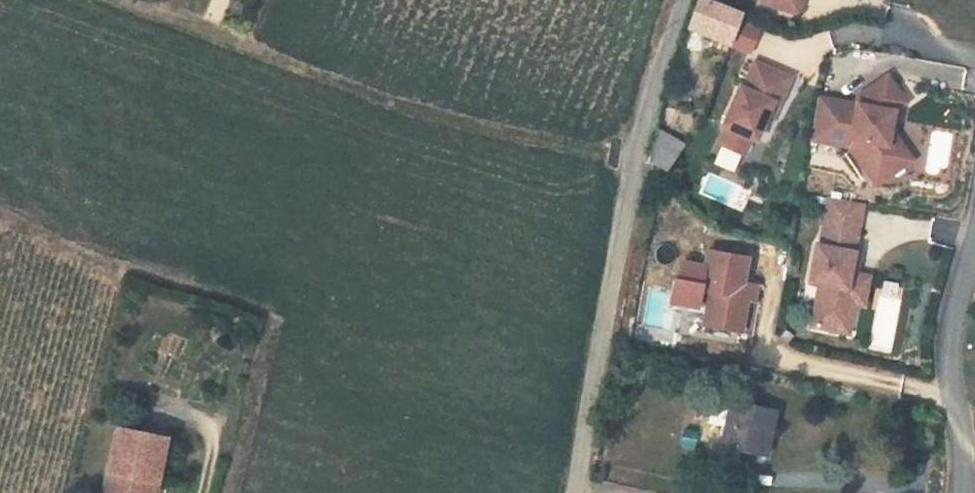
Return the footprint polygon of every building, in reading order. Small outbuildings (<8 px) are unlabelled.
[(686,25),(729,43),(731,44),(743,15),(706,0),(696,0),(686,25)] [(760,2),(797,13),(801,0),(760,0),(760,2)] [(747,174),(782,69),(744,57),(710,162),(747,174)] [(933,61),(929,80),(962,87),(966,69),(933,61)] [(819,97),(811,140),(849,147),(875,185),(902,167),(887,146),(890,129),(894,111),(906,102),(888,76),(866,91),(864,100),(857,104),(819,97)] [(866,91),(859,96),(857,104),(864,100),(866,91)] [(666,172),(682,148),(656,129),(648,161),(666,172)] [(902,167),(912,160),(890,129),(887,146),(902,167)] [(831,195),(825,227),(858,233),(864,201),(831,195)] [(825,227),(822,244),(855,250),(858,233),(825,227)] [(821,282),(813,324),(840,329),(846,299),(856,300),(865,302),(869,283),(855,281),(861,251),(855,250),(822,244),(818,243),(811,280),(821,282)] [(745,282),(750,255),(703,248),(701,263),(675,258),(667,306),(701,312),(699,326),(745,334),(754,283),(745,282)] [(840,329),(850,331),(856,300),(846,299),(840,329)] [(732,403),(725,449),(765,455),(773,409),(732,403)] [(118,450),(109,492),(159,492),(166,460),(118,450)]
